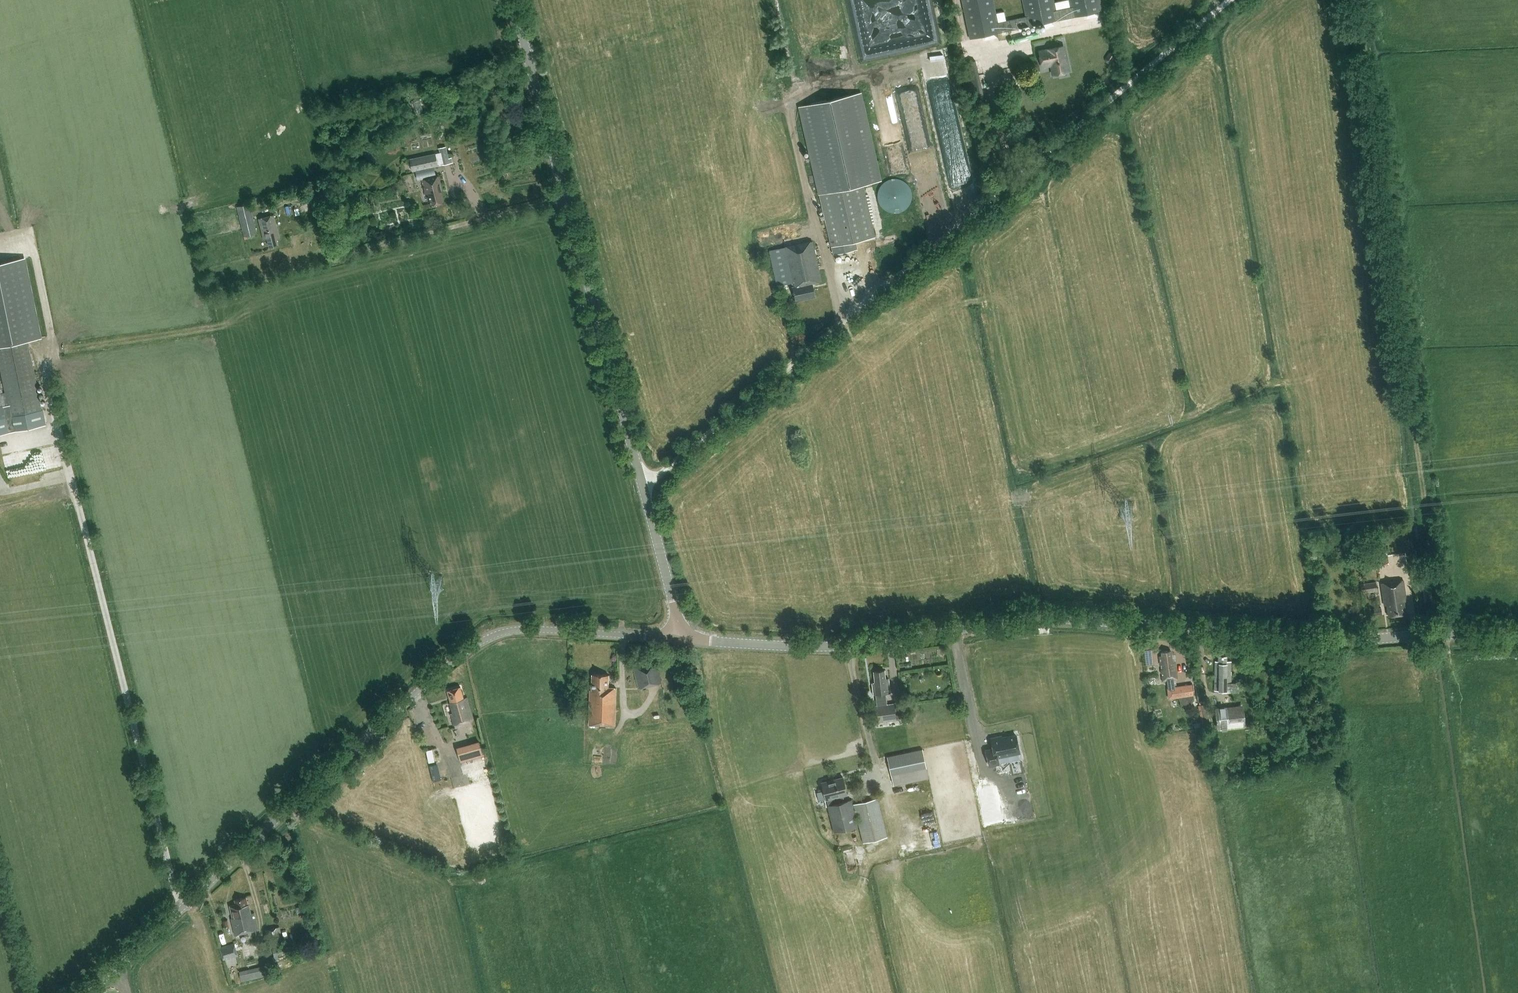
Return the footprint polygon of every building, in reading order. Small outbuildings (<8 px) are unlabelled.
[(970,39),(1103,11),(1101,0),(1066,0),(1055,2),(1055,0),(1022,0),(1026,16),(1006,20),(1004,11),(996,13),(994,0),(962,0),(970,39)] [(1063,46),(1039,51),(1042,67),(1051,65),(1053,74),(1069,71),(1063,46)] [(1112,62),(1117,56),(1109,51),(1104,58),(1105,62),(1108,63),(1112,62)] [(819,194),(831,246),(875,236),(863,184),(882,180),(862,92),(798,107),(818,195),(819,194)] [(439,164),(444,163),(444,164),(449,163),(449,161),(451,160),(450,156),(449,156),(448,150),(410,157),(412,171),(416,170),(418,179),(436,175),(434,166),(439,165),(439,164)] [(431,204),(444,201),(441,190),(442,189),(440,184),(442,184),(439,175),(422,180),(426,194),(428,193),(431,204)] [(911,201),(912,196),(911,190),(909,185),(905,182),(900,179),(895,178),(889,179),(885,182),(881,185),(878,190),(878,196),(878,201),(881,206),(885,210),(889,212),(895,213),(900,212),(905,210),(909,206),(911,201)] [(244,236),(257,233),(249,204),(237,207),(244,236)] [(277,240),(280,239),(274,214),(261,218),(258,219),(263,240),(267,239),(269,246),(278,244),(277,240)] [(770,250),(777,285),(793,282),(796,299),(814,296),(812,284),(821,282),(818,265),(817,265),(812,241),(785,247),(786,247),(770,250)] [(12,430),(45,423),(28,339),(41,337),(25,258),(0,263),(0,368),(12,430)] [(12,430),(0,371),(0,432),(12,430)] [(23,474),(41,467),(35,450),(17,457),(23,474)] [(1376,550),(1360,553),(1362,571),(1378,569),(1376,550)] [(1404,602),(1406,602),(1403,580),(1381,583),(1384,604),(1387,604),(1388,615),(1406,613),(1404,602)] [(1376,581),(1360,584),(1361,593),(1377,591),(1376,581)] [(1373,608),(1374,615),(1382,614),(1381,607),(1373,608)] [(1169,698),(1178,697),(1181,703),(1190,703),(1193,701),(1194,698),(1193,694),(1194,694),(1193,684),(1176,686),(1175,686),(1173,679),(1178,678),(1175,661),(1176,661),(1176,656),(1172,656),(1171,650),(1161,651),(1162,656),(1159,656),(1163,680),(1167,680),(1168,687),(1167,687),(1169,698)] [(1230,690),(1231,662),(1231,661),(1226,661),(1226,656),(1218,656),(1218,661),(1215,661),(1215,690),(1230,690)] [(655,660),(633,666),(639,687),(661,681),(655,660)] [(874,694),(875,694),(877,705),(871,706),(873,721),(896,718),(895,703),(887,704),(885,692),(887,692),(890,692),(889,679),(886,679),(885,670),(874,671),(875,683),(873,683),(874,694)] [(615,725),(616,687),(608,687),(608,674),(593,674),(592,690),(590,690),(589,724),(615,725)] [(460,686),(448,690),(451,701),(449,702),(453,714),(450,714),(453,725),(473,719),(467,697),(464,698),(460,686)] [(1274,692),(1267,693),(1268,700),(1276,699),(1274,692)] [(1226,706),(1215,707),(1217,730),(1245,727),(1244,718),(1249,718),(1248,710),(1244,711),(1243,704),(1232,705),(1232,703),(1226,703),(1226,706)] [(1016,747),(1013,731),(999,734),(998,732),(988,734),(990,744),(983,746),(987,761),(996,759),(994,752),(1016,747)] [(482,740),(459,747),(464,761),(487,754),(482,740)] [(429,748),(431,761),(437,760),(435,747),(429,748)] [(922,748),(887,756),(893,785),(928,777),(922,748)] [(436,780),(444,778),(439,762),(431,765),(436,780)] [(864,842),(887,836),(878,798),(853,804),(852,800),(845,802),(843,795),(847,794),(843,777),(822,782),(826,799),(827,799),(829,806),(828,806),(834,832),(859,826),(864,842)] [(235,934),(258,928),(254,912),(251,913),(249,904),(248,904),(246,896),(235,899),(236,904),(230,905),(233,917),(231,918),(235,934)] [(234,942),(219,947),(223,960),(238,955),(234,942)] [(272,948),(274,956),(286,953),(284,945),(272,948)] [(244,980),(269,974),(267,963),(241,970),(244,980)]
